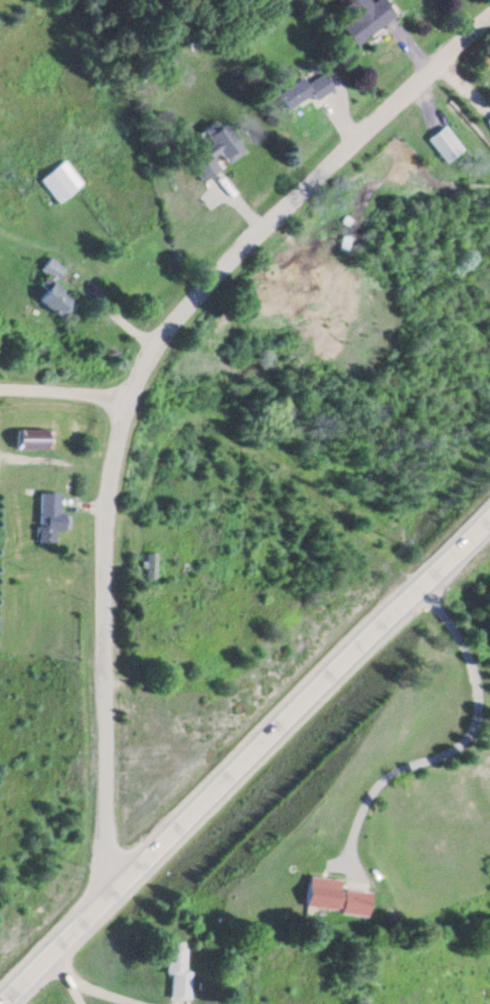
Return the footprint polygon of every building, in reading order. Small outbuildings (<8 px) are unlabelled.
[(393,18),(378,0),(374,0),(369,4),(365,0),(352,0),(338,11),(347,23),(338,30),(353,49),(393,18)] [(313,103),(331,93),(321,76),(303,87),(300,81),(275,95),(286,113),(310,98),(313,103)] [(210,147),(185,164),(199,185),(218,173),(210,161),(218,155),(225,165),(241,155),(219,122),(202,134),(210,147)] [(461,152),(443,128),(424,143),(443,166),(461,152)] [(80,188),(63,163),(37,181),(54,206),(80,188)] [(73,305),(50,287),(62,271),(47,260),(37,273),(50,282),(35,302),(61,322),(73,305)] [(49,452),(49,433),(15,433),(15,452),(49,452)] [(57,496),(37,496),(36,546),(53,546),(53,534),(68,534),(68,517),(57,517),(57,496)] [(155,557),(144,557),(144,581),(155,581),(155,557)] [(338,882),(306,879),(303,912),(364,917),(366,895),(337,892),(338,882)] [(191,973),(185,973),(186,950),(163,949),(162,977),(171,977),(170,1002),(190,1003),(191,973)]
